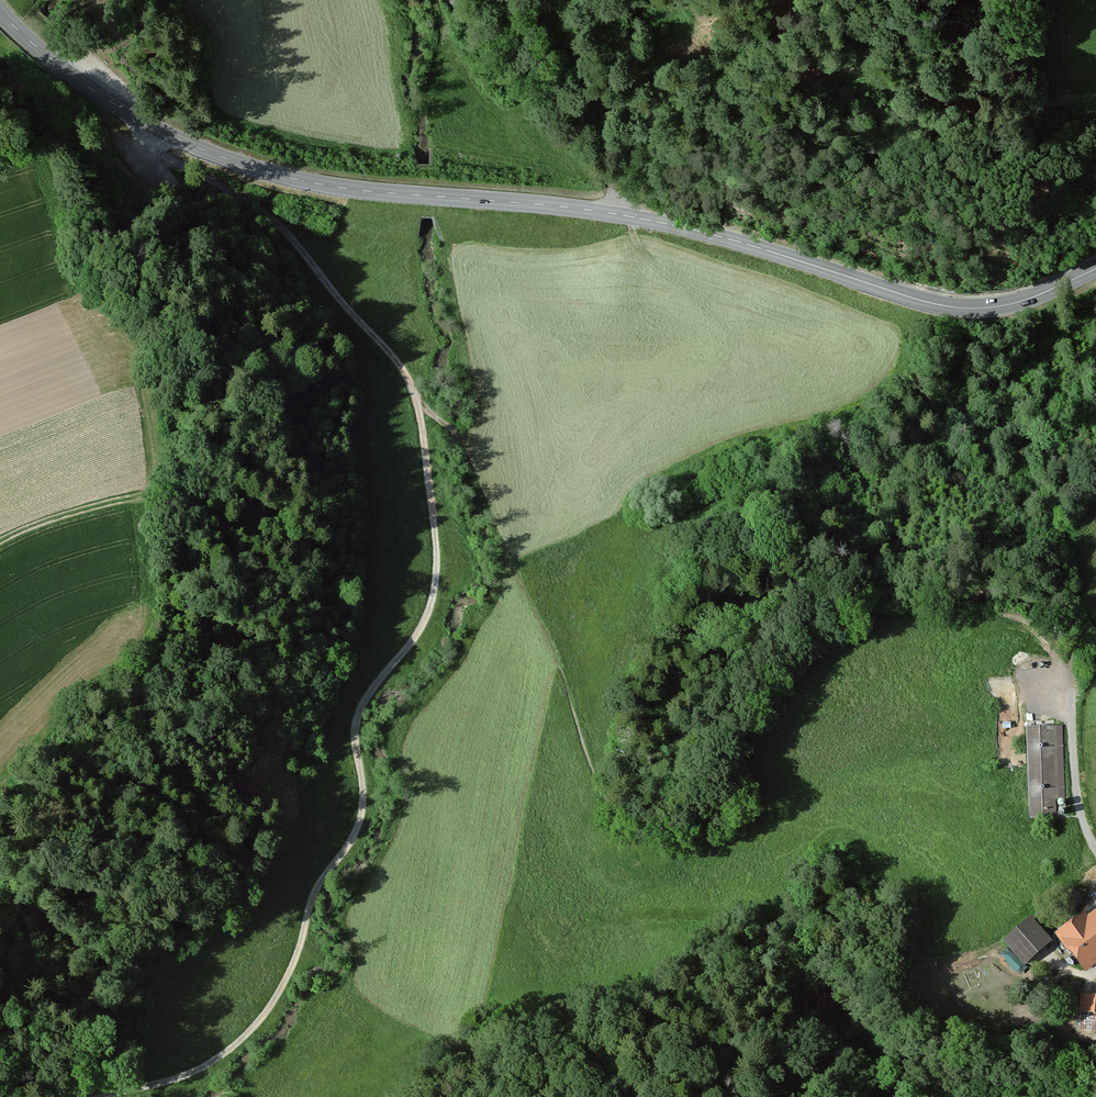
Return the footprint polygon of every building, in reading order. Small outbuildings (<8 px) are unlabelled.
[(1030,820),(1057,819),(1053,730),(1026,731),(1030,820)] [(1055,903),(1069,919),(1083,909),(1071,892),(1055,903)] [(1056,941),(1086,979),(1095,971),(1095,915),(1085,924),(1083,921),(1056,941)] [(1002,950),(1027,974),(1051,949),(1027,925),(1002,950)] [(1080,1002),(1079,1036),(1095,1036),(1095,1002),(1080,1002)]
